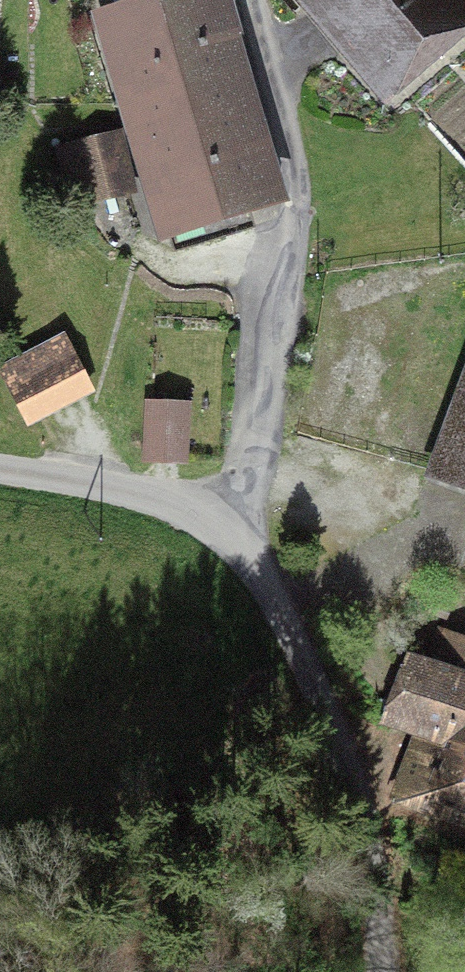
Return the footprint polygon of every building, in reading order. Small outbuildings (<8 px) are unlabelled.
[(234,0),(123,0),(90,10),(158,240),(290,201),(241,35),(244,34),(234,0)] [(384,103),(464,34),(464,0),(297,0),(384,103)] [(123,128),(75,140),(91,203),(139,191),(123,128)] [(64,330),(0,363),(0,372),(28,426),(96,391),(64,330)] [(426,475),(464,489),(464,367),(426,475)] [(144,399),(141,463),(188,465),(191,401),(144,399)] [(453,678),(399,656),(371,725),(425,746),(398,812),(464,840),(464,648),(453,678)]
